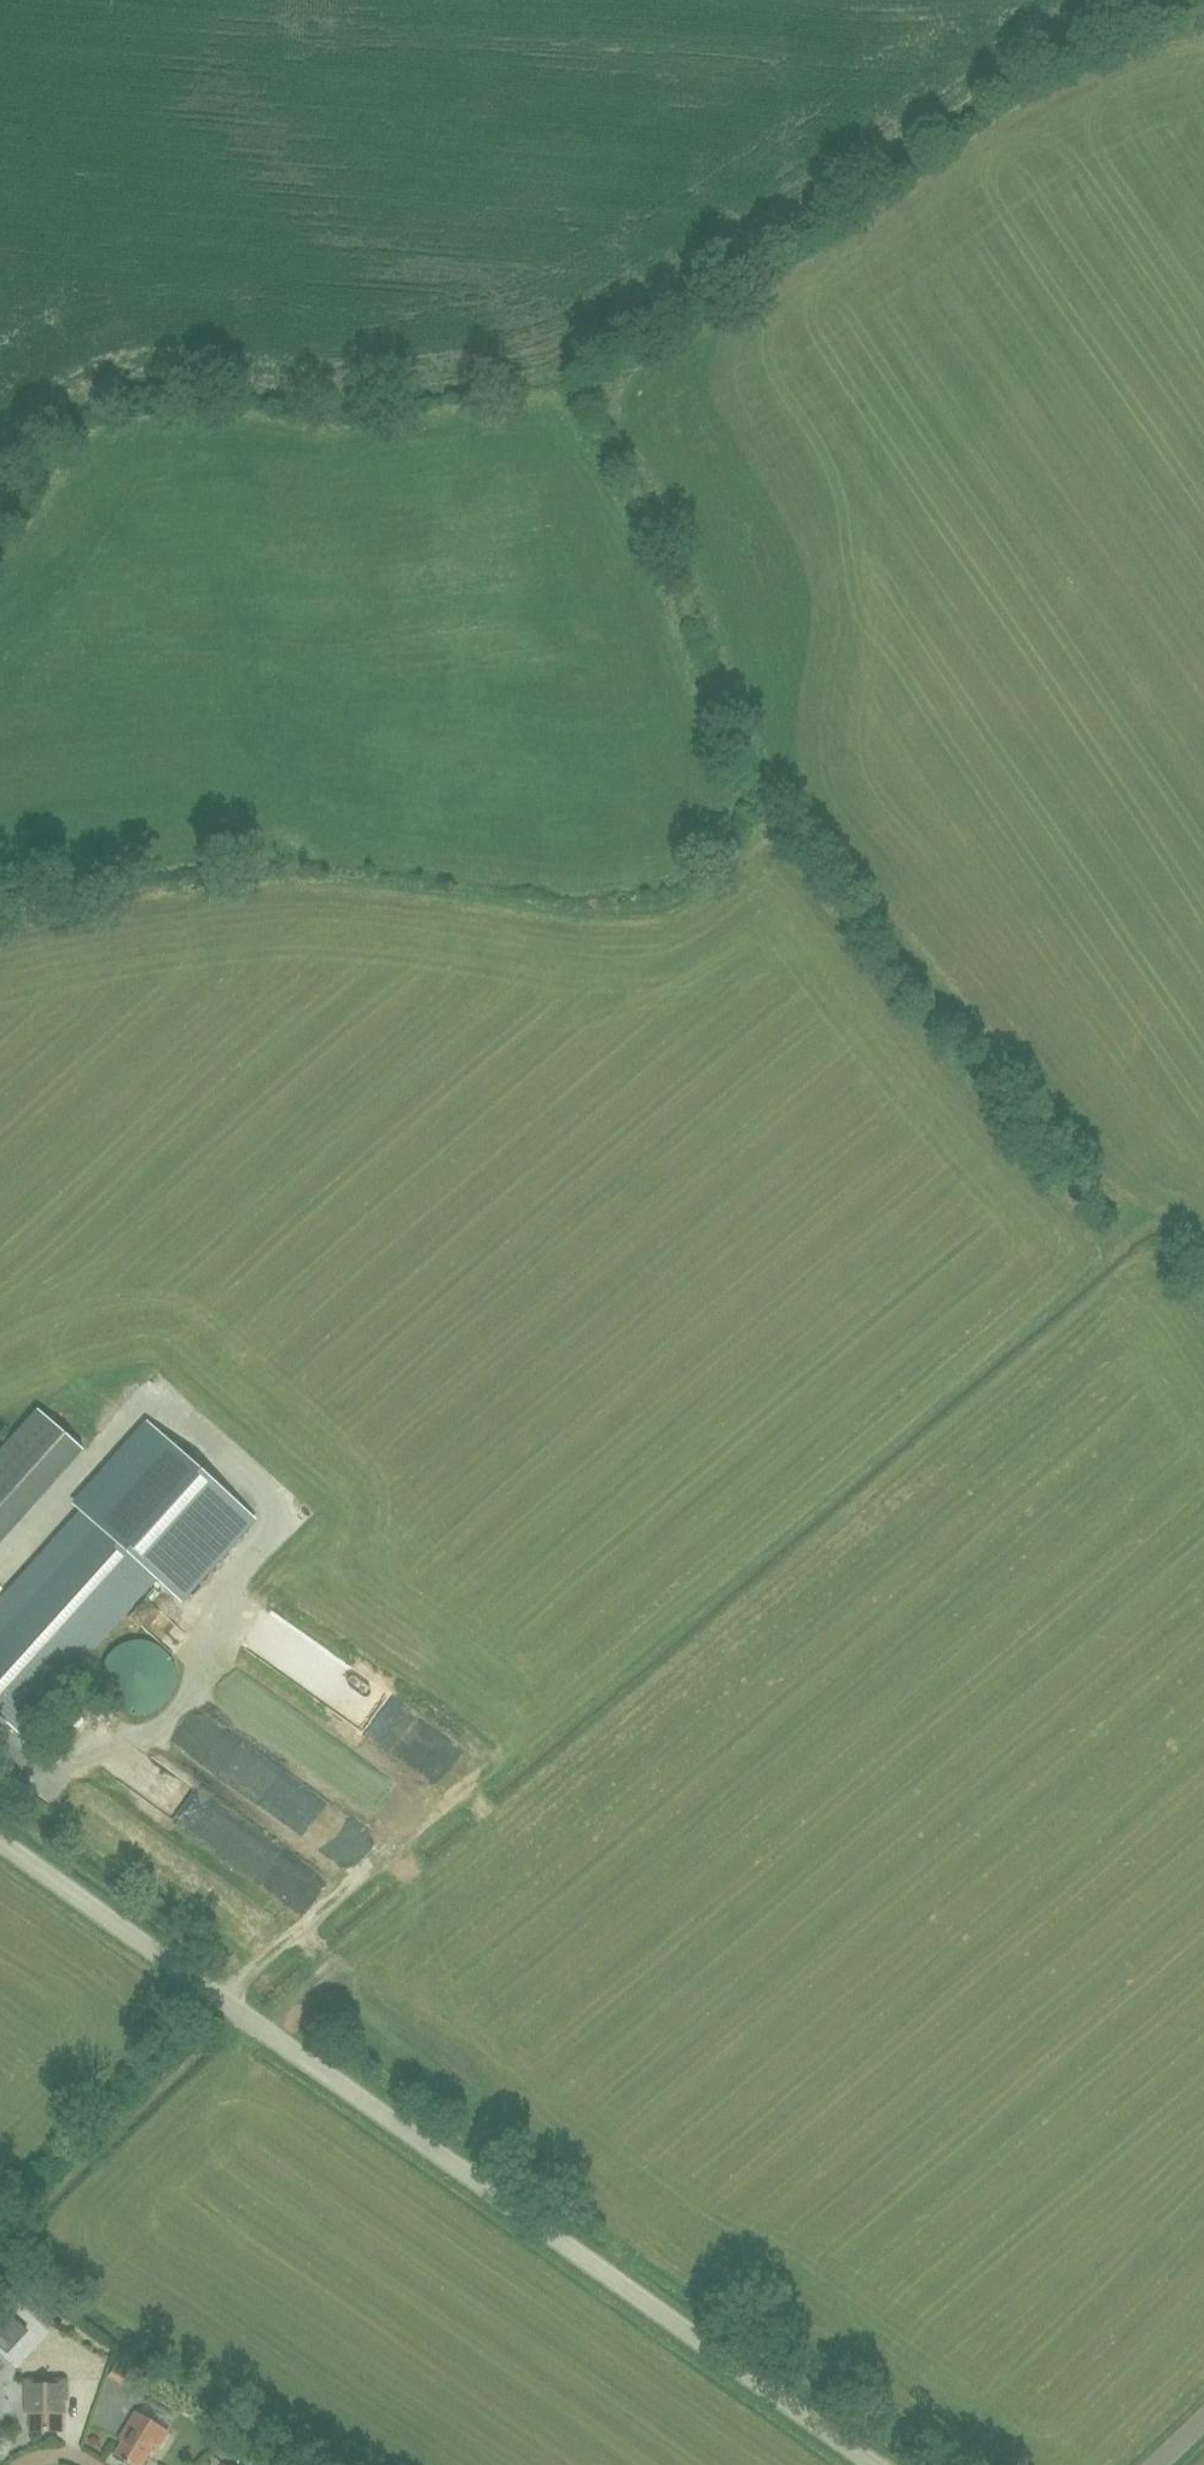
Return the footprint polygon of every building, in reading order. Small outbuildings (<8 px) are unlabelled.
[(0,1458),(0,1554),(90,1451),(42,1410),(0,1458)] [(41,1556),(0,1602),(0,1716),(19,1733),(158,1577),(182,1598),(254,1517),(149,1423),(77,1504),(83,1510),(41,1556)] [(177,1681),(177,1677),(177,1674),(176,1671),(175,1667),(174,1664),(173,1661),(172,1658),(170,1655),(168,1653),(166,1650),(163,1648),(160,1646),(158,1644),(155,1643),(152,1641),(148,1640),(145,1640),(142,1639),(139,1639),(135,1639),(132,1640),(129,1640),(125,1641),(122,1643),(119,1644),(117,1646),(114,1648),(112,1650),(109,1653),(107,1655),(105,1658),(104,1661),(103,1664),(102,1667),(101,1671),(100,1674),(100,1677),(100,1681),(101,1684),(102,1687),(103,1690),(104,1694),(105,1696),(107,1699),(109,1702),(112,1704),(114,1707),(117,1709),(119,1710),(122,1712),(125,1713),(129,1714),(132,1715),(135,1715),(139,1716),(142,1715),(145,1715),(148,1714),(152,1713),(155,1712),(158,1710),(161,1709),(163,1707),(166,1704),(168,1702),(170,1699),(172,1696),(173,1694),(174,1690),(176,1687),(176,1684),(177,1681)] [(117,2434),(135,2381),(112,2373),(94,2426),(117,2434)] [(31,2431),(60,2431),(60,2399),(65,2399),(64,2380),(26,2380),(26,2412),(31,2412),(31,2431)] [(126,2464),(141,2464),(153,2445),(157,2448),(167,2432),(134,2412),(117,2439),(122,2441),(112,2457),(126,2464)]
